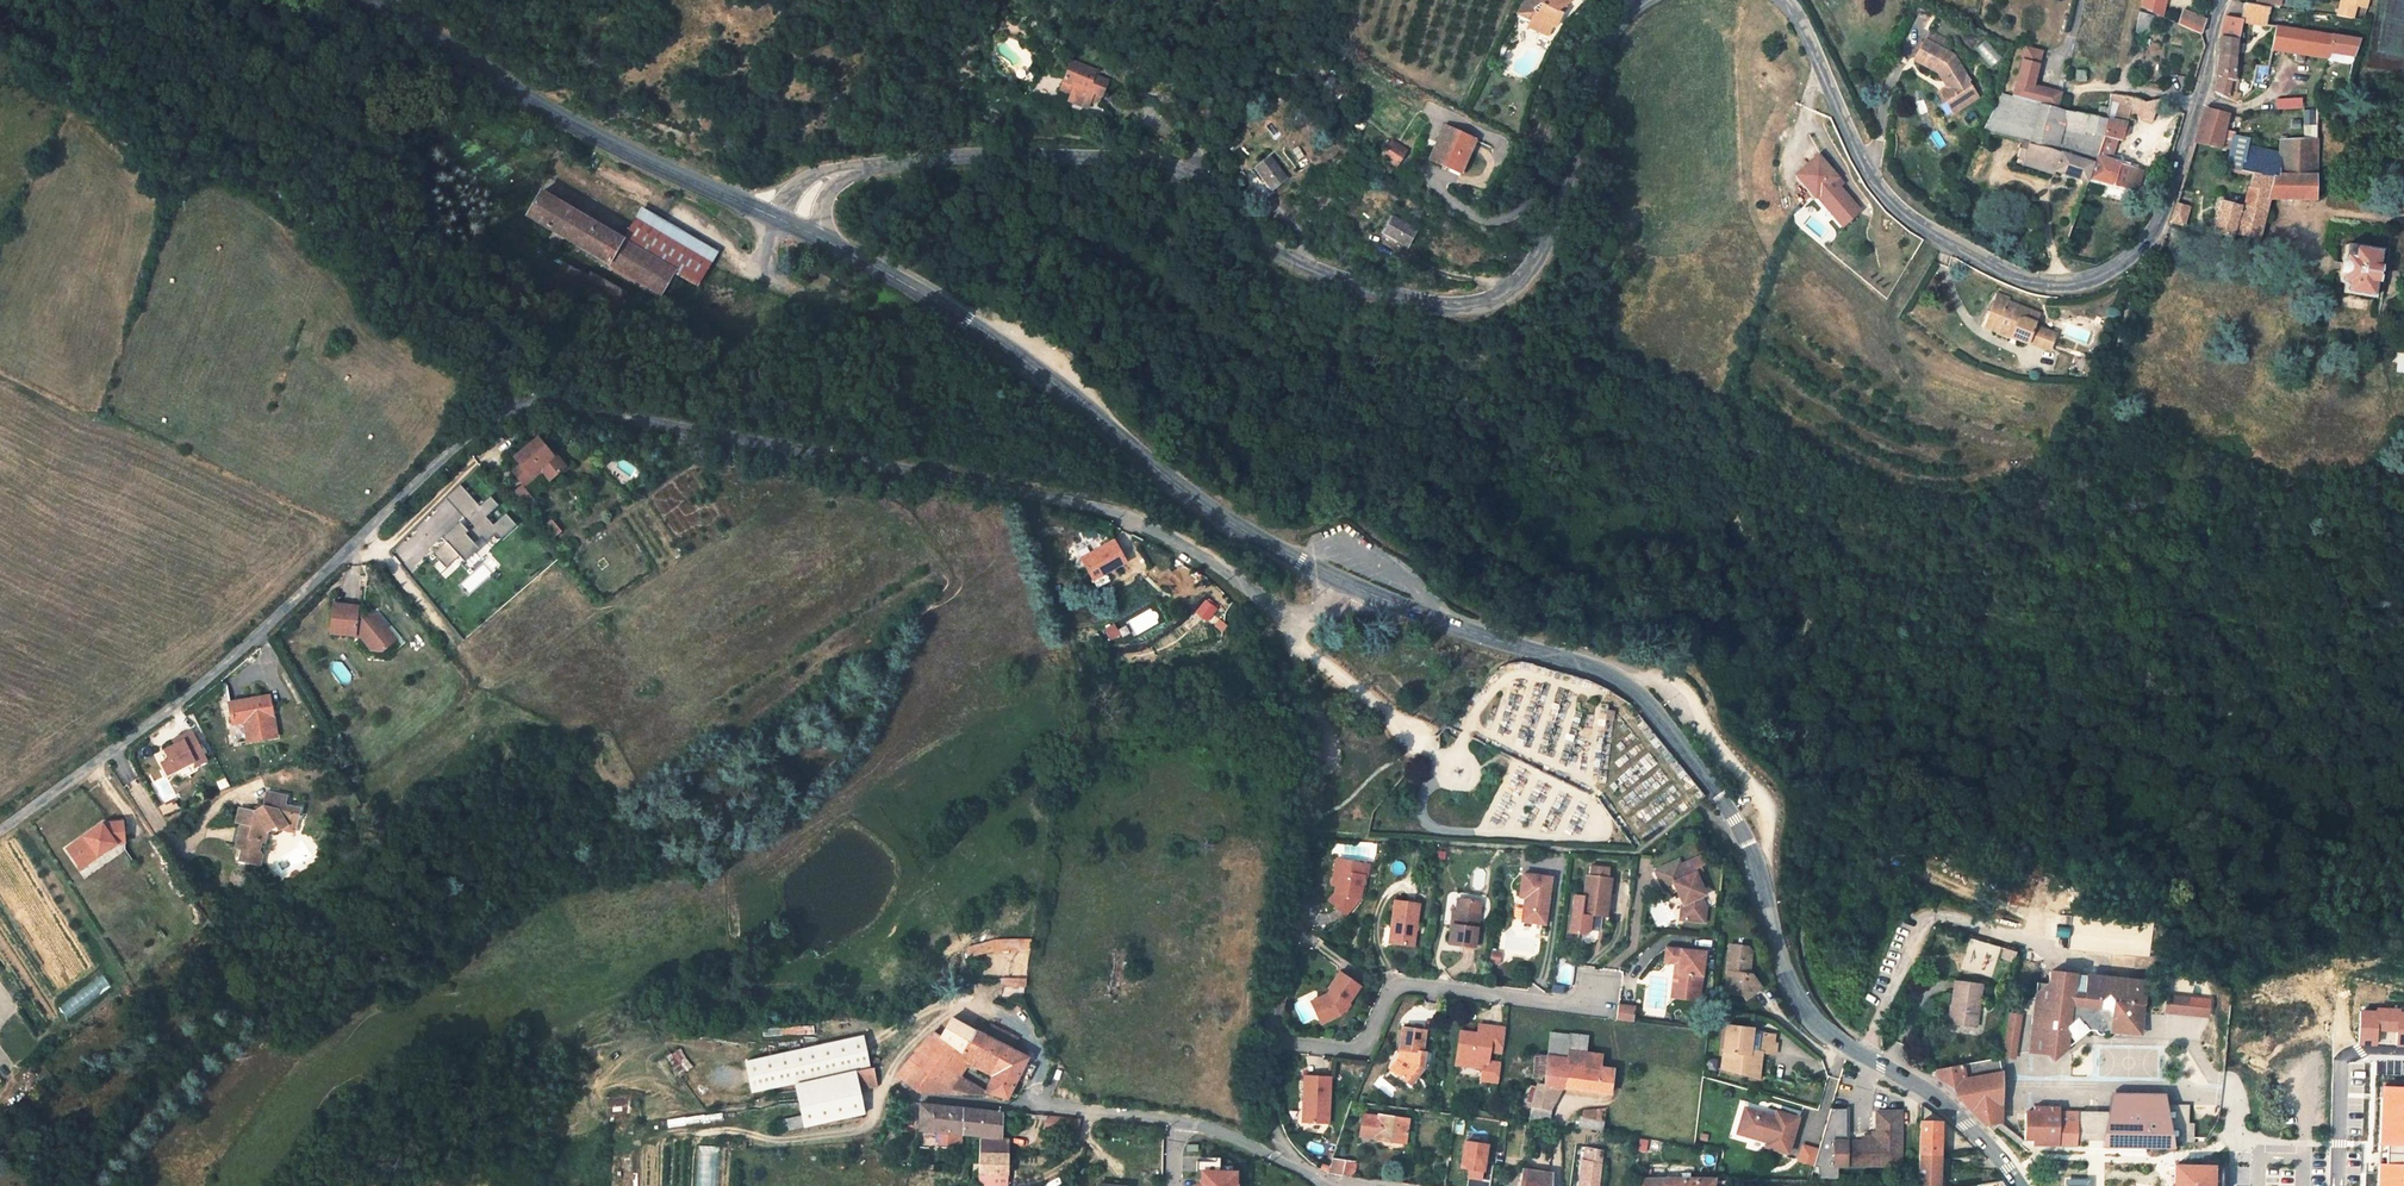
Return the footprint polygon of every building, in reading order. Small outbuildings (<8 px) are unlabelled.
[(1520,27),(1519,30),(1538,41),(1544,31),(1548,33),(1555,20),(1549,17),(1551,13),(1554,11),(1569,2),(1568,0),(1532,0),(1524,5),(1517,2),(1506,19),(1520,27)] [(2167,0),(2143,0),(2141,8),(2163,16),(2167,0)] [(2338,16),(2352,19),(2355,6),(2368,10),(2370,0),(2342,0),(2338,16)] [(2242,22),(2265,26),(2266,25),(2270,8),(2256,5),(2244,3),(2239,19),(2225,16),(2220,38),(2219,44),(2214,93),(2222,97),(2232,101),(2234,93),(2232,92),(2233,81),(2231,80),(2236,44),(2238,43),(2242,22)] [(2178,25),(2200,33),(2206,20),(2183,11),(2178,25)] [(2131,18),(2127,37),(2139,40),(2140,35),(2148,37),(2152,20),(2140,15),(2139,19),(2131,18)] [(2275,27),(2270,51),(2326,59),(2328,53),(2353,56),(2359,39),(2275,27)] [(1929,34),(1925,41),(1941,48),(1944,41),(1929,34)] [(1940,91),(1944,100),(1950,98),(1955,109),(1978,99),(1966,75),(1958,58),(1941,48),(1925,41),(1915,62),(1939,74),(1941,81),(1949,78),(1953,85),(1940,91)] [(1085,73),(1061,63),(1054,79),(1067,84),(1063,92),(1060,101),(1077,107),(1080,98),(1087,99),(1091,97),(1096,84),(1083,78),(1085,73)] [(2021,63),(2016,83),(2033,88),(2039,67),(2021,63)] [(2077,82),(2087,82),(2086,73),(2078,73),(2077,82)] [(1067,84),(1054,79),(1051,88),(1063,92),(1067,84)] [(2016,83),(2012,98),(2042,106),(2056,111),(2060,95),(2033,88),(2016,83)] [(398,100),(385,94),(381,104),(394,109),(398,100)] [(1982,130),(2028,144),(2042,106),(2012,98),(2002,95),(1982,130)] [(2123,97),(2116,95),(2113,103),(2120,104),(2123,97)] [(2120,104),(2113,124),(2127,126),(2130,116),(2135,101),(2123,97),(2120,104)] [(1955,109),(1950,98),(1944,100),(1950,112),(1955,109)] [(2145,104),(2135,101),(2130,116),(2153,122),(2160,101),(2145,104)] [(1126,102),(1116,110),(1124,120),(1127,117),(1132,115),(1136,115),(1138,116),(1145,131),(1164,122),(1157,109),(1126,104),(1126,102)] [(2096,120),(2056,111),(2042,106),(2028,144),(2022,164),(2087,184),(2089,178),(2100,137),(2106,122),(2096,120)] [(2111,110),(2099,107),(2096,120),(2106,122),(2111,110)] [(2202,114),(2194,142),(2219,147),(2224,130),(2227,116),(2225,114),(2204,108),(2202,114)] [(2121,144),(2127,126),(2113,124),(2106,122),(2100,137),(2117,142),(2121,144)] [(1418,156),(1431,163),(1444,170),(1461,137),(1436,123),(1418,156)] [(2232,133),(2224,130),(2219,147),(2228,149),(2231,134),(2232,133)] [(2316,139),(2304,139),(2286,140),(2281,140),(2280,140),(2278,155),(2246,147),(2248,138),(2231,134),(2228,149),(2224,170),(2251,175),(2243,206),(2221,201),(2211,233),(2232,238),(2233,235),(2257,240),(2268,199),(2315,199),(2316,139)] [(2111,161),(2117,142),(2100,137),(2089,178),(2137,192),(2142,170),(2111,161)] [(1403,149),(1391,142),(1385,152),(1398,159),(1403,149)] [(1836,177),(1818,155),(1795,174),(1814,196),(1816,194),(1834,216),(1851,201),(1833,180),(1836,177)] [(1253,159),(1238,170),(1255,192),(1269,181),(1253,159)] [(1444,170),(1431,163),(1428,168),(1441,175),(1444,170)] [(584,248),(590,251),(662,294),(675,272),(675,271),(623,240),(541,192),(532,207),(528,214),(554,230),(550,237),(562,243),(566,237),(584,248)] [(1858,210),(1851,201),(1834,216),(1841,225),(1858,210)] [(2169,223),(2184,227),(2189,209),(2175,204),(2169,223)] [(675,271),(675,272),(681,276),(697,285),(716,253),(640,209),(623,240),(675,271)] [(1381,249),(1385,251),(1396,232),(1374,219),(1363,238),(1373,244),(1371,246),(1378,253),(1381,249)] [(2378,266),(2380,250),(2349,245),(2348,246),(2343,245),(2342,253),(2341,254),(2339,262),(2338,262),(2336,272),(2337,273),(2336,283),(2342,284),(2341,293),(2372,298),(2375,283),(2376,282),(2376,279),(2380,279),(2382,270),(2378,269),(2378,266)] [(667,299),(681,276),(675,272),(662,294),(661,296),(667,299)] [(1992,305),(2007,311),(2010,304),(1995,298),(1992,305)] [(2037,315),(2010,304),(2007,311),(1992,305),(1987,316),(2016,327),(2013,335),(2046,349),(2053,332),(2033,323),(2037,315)] [(2013,335),(2016,327),(1987,316),(1985,322),(2013,335)] [(98,410),(107,414),(111,401),(102,398),(98,410)] [(553,443),(539,427),(515,446),(521,453),(529,462),(539,454),(550,465),(565,453),(555,442),(553,443)] [(539,462),(545,469),(550,465),(539,454),(529,462),(521,453),(514,459),(526,472),(539,462)] [(1418,468),(1414,476),(1437,490),(1441,483),(1418,468)] [(523,485),(515,492),(528,508),(536,501),(523,485)] [(461,486),(395,550),(413,568),(427,554),(449,576),(479,547),(472,540),(479,533),(494,548),(517,525),(505,513),(494,524),(487,518),(500,506),(491,497),(481,506),(461,486)] [(1094,578),(1125,561),(1114,541),(1083,558),(1094,578)] [(1197,612),(1208,621),(1217,610),(1206,601),(1197,612)] [(382,650),(388,645),(389,638),(384,631),(388,628),(377,614),(373,617),(361,615),(363,607),(339,602),(334,629),(356,634),(355,636),(363,637),(371,649),(382,650)] [(384,631),(389,638),(388,645),(397,638),(388,628),(384,631)] [(277,736),(271,696),(231,703),(234,723),(246,722),(249,740),(277,736)] [(192,728),(182,733),(184,738),(176,742),(165,748),(170,757),(162,761),(168,772),(192,760),(195,764),(207,758),(192,728)] [(184,738),(182,733),(173,738),(176,742),(184,738)] [(266,812),(254,811),(241,808),(238,820),(243,821),(237,846),(243,847),(239,858),(260,864),(262,856),(261,850),(261,840),(265,840),(266,830),(274,824),(277,828),(286,821),(296,821),(299,802),(288,801),(288,788),(277,787),(275,807),(266,812)] [(359,797),(351,802),(355,808),(357,807),(360,812),(365,808),(359,797)] [(102,823),(73,843),(87,862),(115,842),(124,841),(121,820),(102,823)] [(1310,845),(1319,846),(1320,837),(1311,837),(1310,845)] [(1359,862),(1337,859),(1334,873),(1331,893),(1325,899),(1342,913),(1359,897),(1362,874),(1358,873),(1359,862)] [(1681,907),(1679,922),(1702,925),(1704,910),(1698,899),(1703,897),(1698,886),(1692,875),(1684,879),(1676,862),(1654,872),(1663,890),(1673,885),(1679,899),(1682,897),(1686,905),(1681,907)] [(1606,868),(1587,865),(1585,875),(1605,877),(1606,868)] [(1520,902),(1518,921),(1542,925),(1548,876),(1519,873),(1516,896),(1524,897),(1523,902),(1520,902)] [(1592,917),(1595,913),(1603,914),(1607,877),(1605,877),(1585,875),(1582,874),(1580,895),(1577,915),(1591,917),(1592,917)] [(1577,915),(1580,895),(1570,894),(1565,933),(1588,936),(1591,917),(1577,915)] [(1390,896),(1386,925),(1392,925),(1390,939),(1409,942),(1415,899),(1390,896)] [(1447,922),(1445,942),(1471,945),(1477,899),(1454,896),(1451,922),(1447,922)] [(966,947),(968,958),(995,951),(1030,950),(1032,939),(995,939),(966,947)] [(1725,993),(1741,995),(1744,1001),(1763,992),(1756,976),(1745,975),(1746,964),(1750,962),(1750,951),(1746,945),(1728,943),(1725,972),(1728,972),(1725,993)] [(2003,946),(2000,955),(2014,958),(2015,949),(2003,946)] [(1662,962),(1672,963),(1674,950),(1663,949),(1662,962)] [(1497,952),(1487,950),(1485,961),(1496,963),(1497,952)] [(1676,964),(1672,990),(1695,994),(1701,954),(1674,950),(1672,963),(1676,964)] [(1695,994),(1672,990),(1676,964),(1672,963),(1667,998),(1674,999),(1694,1002),(1695,994)] [(1572,984),(1575,967),(1562,965),(1559,982),(1572,984)] [(1324,993),(1317,997),(1320,1001),(1312,1006),(1321,1023),(1336,1015),(1357,985),(1336,970),(1326,985),(1328,987),(1324,993)] [(2042,1032),(2046,1036),(2045,1045),(2057,1059),(2069,1048),(2068,1036),(2081,1025),(2087,1032),(2089,1029),(2131,1030),(2132,1019),(2143,1020),(2145,987),(2146,975),(2049,970),(2048,989),(2047,1001),(2035,1000),(2034,1031),(2042,1032)] [(2157,988),(2158,975),(2146,975),(2145,987),(2157,988)] [(104,976),(59,1005),(66,1016),(111,987),(104,976)] [(1974,1026),(1980,984),(1954,980),(1948,1022),(1974,1026)] [(2048,989),(2036,989),(2035,1000),(2047,1001),(2048,989)] [(2210,994),(2168,991),(2166,1010),(2209,1013),(2210,994)] [(1312,1006),(1320,1001),(1317,997),(1309,1001),(1312,1006)] [(1633,1002),(1617,1000),(1614,1020),(1631,1022),(1633,1002)] [(2399,1011),(2399,1009),(2375,1008),(2374,1010),(2360,1010),(2358,1045),(2376,1046),(2376,1032),(2396,1033),(2395,1047),(2403,1047),(2403,1011),(2399,1011)] [(2006,1014),(2000,1056),(2012,1058),(2018,1016),(2006,1014)] [(975,1030),(963,1024),(951,1018),(939,1038),(932,1034),(897,1075),(919,1093),(943,1094),(951,1089),(968,1063),(993,1076),(998,1078),(993,1088),(992,1092),(1007,1098),(1028,1058),(1012,1049),(984,1035),(975,1030)] [(2143,1020),(2132,1019),(2131,1030),(2143,1031),(2143,1020)] [(975,1030),(984,1035),(989,1027),(980,1022),(975,1030)] [(1475,1022),(1474,1032),(1486,1033),(1488,1024),(1475,1022)] [(1019,1037),(991,1023),(989,1027),(984,1035),(1012,1049),(1019,1037)] [(1500,1053),(1504,1026),(1500,1026),(1488,1024),(1486,1033),(1474,1032),(1456,1029),(1453,1055),(1462,1056),(1460,1064),(1479,1066),(1477,1078),(1496,1081),(1499,1061),(1483,1058),(1484,1051),(1496,1053),(1500,1053)] [(1724,1024),(1722,1059),(1727,1059),(1727,1068),(1760,1073),(1761,1056),(1757,1056),(1758,1049),(1776,1050),(1776,1040),(1772,1040),(1772,1032),(1750,1030),(1750,1026),(1724,1024)] [(2087,1033),(2087,1032),(2081,1025),(2068,1036),(2069,1048),(2087,1033)] [(1400,1026),(1397,1048),(1402,1049),(1401,1057),(1405,1058),(1405,1059),(1397,1068),(1396,1076),(1408,1085),(1423,1068),(1425,1052),(1420,1052),(1423,1029),(1400,1026)] [(1585,1035),(1550,1030),(1546,1054),(1566,1056),(1567,1049),(1582,1051),(1585,1035)] [(861,1036),(799,1049),(789,1051),(795,1083),(856,1071),(869,1068),(861,1036)] [(1401,1057),(1402,1049),(1397,1048),(1396,1060),(1388,1070),(1396,1076),(1397,1068),(1405,1059),(1405,1058),(1401,1057)] [(1566,1056),(1546,1054),(1544,1084),(1560,1086),(1609,1092),(1612,1068),(1609,1067),(1599,1066),(1600,1053),(1582,1051),(1567,1049),(1566,1056)] [(753,1091),(795,1083),(789,1051),(747,1060),(753,1091)] [(1460,1064),(1462,1056),(1453,1055),(1452,1062),(1460,1064)] [(2003,1070),(2000,1056),(1925,1069),(1926,1074),(1982,1128),(2003,1122),(2003,1070)] [(874,1069),(874,1067),(873,1067),(869,1068),(856,1071),(860,1088),(877,1084),(874,1069)] [(864,1112),(860,1088),(856,1071),(795,1083),(802,1114),(804,1126),(864,1112)] [(1302,1075),(1300,1102),(1305,1102),(1304,1123),(1326,1124),(1327,1076),(1302,1075)] [(2379,1081),(2377,1147),(2375,1185),(2403,1185),(2403,1081),(2379,1081)] [(1533,1102),(1531,1107),(1548,1109),(1560,1086),(1544,1084),(1537,1083),(1537,1086),(1533,1102)] [(1527,1084),(1523,1099),(1533,1102),(1537,1086),(1527,1084)] [(908,1095),(896,1088),(892,1099),(905,1104),(908,1095)] [(631,1097),(607,1099),(608,1114),(632,1112),(631,1097)] [(1939,1153),(1939,1132),(1940,1122),(1942,1120),(1944,1118),(1923,1098),(1921,1100),(1920,1103),(1919,1153),(1939,1153)] [(919,1129),(938,1132),(939,1122),(933,1121),(934,1104),(919,1102),(919,1129)] [(2042,1105),(2042,1110),(2034,1110),(2027,1110),(2024,1112),(2023,1138),(2035,1139),(2035,1144),(2072,1145),(2076,1145),(2077,1140),(2115,1140),(2145,1141),(2145,1146),(2163,1146),(2164,1141),(2192,1142),(2193,1136),(2193,1123),(2188,1123),(2187,1104),(2163,1104),(2163,1107),(2146,1107),(2145,1104),(2111,1103),(2110,1111),(2098,1111),(2098,1116),(2087,1116),(2082,1111),(2058,1110),(2058,1106),(2042,1105)] [(938,1132),(961,1134),(962,1107),(934,1104),(933,1121),(939,1122),(938,1132)] [(1850,1108),(1832,1106),(1821,1146),(1816,1163),(1816,1166),(1820,1166),(1820,1179),(1840,1179),(1840,1166),(1835,1166),(1834,1142),(1834,1137),(1851,1137),(1850,1108)] [(961,1134),(979,1135),(998,1137),(998,1112),(962,1107),(961,1134)] [(1548,1124),(1550,1110),(1548,1109),(1531,1107),(1528,1122),(1548,1124)] [(1605,1108),(1582,1110),(1578,1125),(1602,1130),(1603,1128),(1605,1108)] [(1754,1110),(1744,1108),(1737,1135),(1767,1143),(1765,1148),(1787,1153),(1796,1118),(1776,1113),(1775,1116),(1768,1114),(1767,1117),(1753,1113),(1754,1110)] [(1901,1164),(1899,1110),(1875,1111),(1875,1125),(1875,1131),(1875,1140),(1861,1141),(1847,1141),(1834,1142),(1835,1166),(1840,1166),(1848,1166),(1901,1164)] [(779,1131),(804,1126),(802,1114),(777,1119),(779,1131)] [(1359,1133),(1375,1136),(1378,1116),(1362,1114),(1359,1133)] [(1048,1115),(1047,1128),(1058,1130),(1059,1116),(1048,1115)] [(1378,1115),(1378,1116),(1375,1136),(1375,1137),(1404,1141),(1407,1119),(1378,1115)] [(1080,1118),(1059,1116),(1058,1130),(1079,1131),(1080,1118)] [(1939,1153),(1951,1153),(1950,1132),(1957,1132),(1962,1136),(1944,1118),(1942,1120),(1940,1122),(1939,1132),(1939,1153)] [(1875,1131),(1870,1132),(1861,1132),(1861,1141),(1875,1140),(1875,1131)] [(979,1135),(979,1152),(1008,1152),(1008,1138),(998,1137),(979,1135)] [(1800,1158),(1816,1163),(1821,1146),(1804,1141),(1800,1158)] [(1465,1163),(1468,1145),(1449,1142),(1447,1160),(1465,1163)] [(716,1146),(695,1146),(695,1185),(716,1185),(716,1146)] [(1582,1159),(1579,1185),(1598,1185),(1602,1149),(1588,1147),(1587,1160),(1582,1159)] [(979,1152),(979,1173),(1008,1173),(1008,1152),(979,1152)] [(1919,1153),(1918,1179),(1918,1185),(1938,1185),(1939,1153),(1919,1153)] [(1330,1163),(1328,1169),(1327,1172),(1326,1173),(1352,1176),(1355,1161),(1331,1158),(1330,1163)] [(1324,1160),(1321,1166),(1328,1169),(1330,1163),(1324,1160)] [(2176,1165),(2175,1185),(2217,1185),(2218,1166),(2176,1165)] [(1242,1167),(1203,1167),(1203,1181),(1199,1181),(1199,1185),(1242,1185),(1242,1167)] [(1523,1168),(1520,1185),(1550,1185),(1550,1177),(1550,1172),(1523,1168)] [(1008,1173),(979,1173),(979,1182),(979,1185),(1007,1185),(1008,1173)] [(1662,1178),(1636,1177),(1636,1181),(1636,1185),(1662,1185),(1662,1178)] [(1690,1178),(1662,1178),(1662,1185),(1689,1185),(1690,1178)] [(1713,1178),(1690,1178),(1689,1185),(1712,1185),(1713,1178)]
